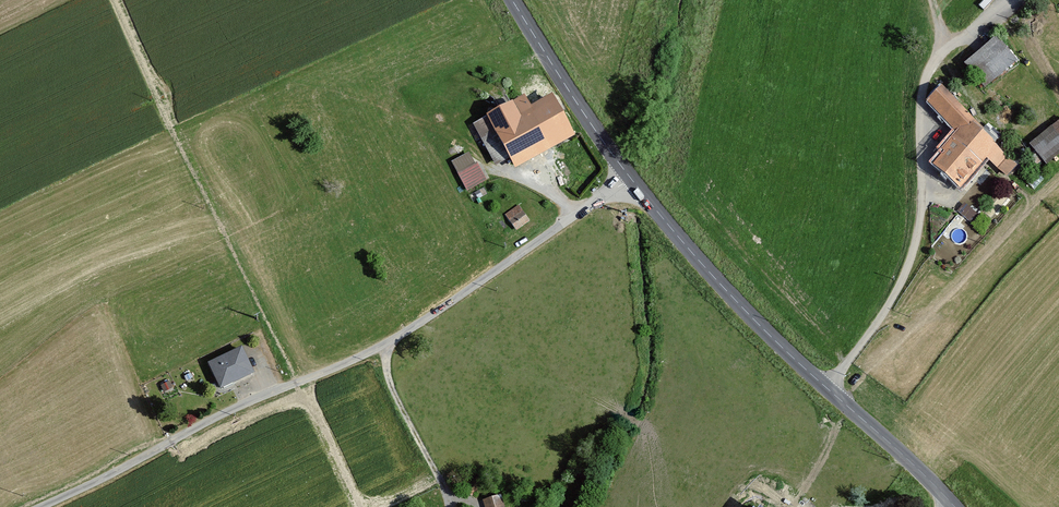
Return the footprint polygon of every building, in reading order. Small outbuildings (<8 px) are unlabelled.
[(993,35),(961,63),(983,88),(1015,60),(993,35)] [(1021,166),(937,86),(923,100),(954,130),(937,147),(941,151),(929,163),(957,190),(983,163),(1004,183),(1021,166)] [(525,95),(471,124),(480,141),(494,134),(515,174),(577,141),(554,99),(533,111),(525,95)] [(1026,142),(1043,162),(1058,149),(1058,116),(1026,142)] [(486,181),(477,164),(458,174),(467,191),(486,181)] [(966,201),(959,208),(969,218),(977,211),(966,201)] [(532,222),(520,204),(506,213),(519,231),(532,222)] [(243,347),(207,364),(220,392),(256,375),(243,347)] [(477,475),(465,488),(474,496),(486,482),(477,475)] [(483,500),(485,506),(509,506),(505,493),(483,500)]
